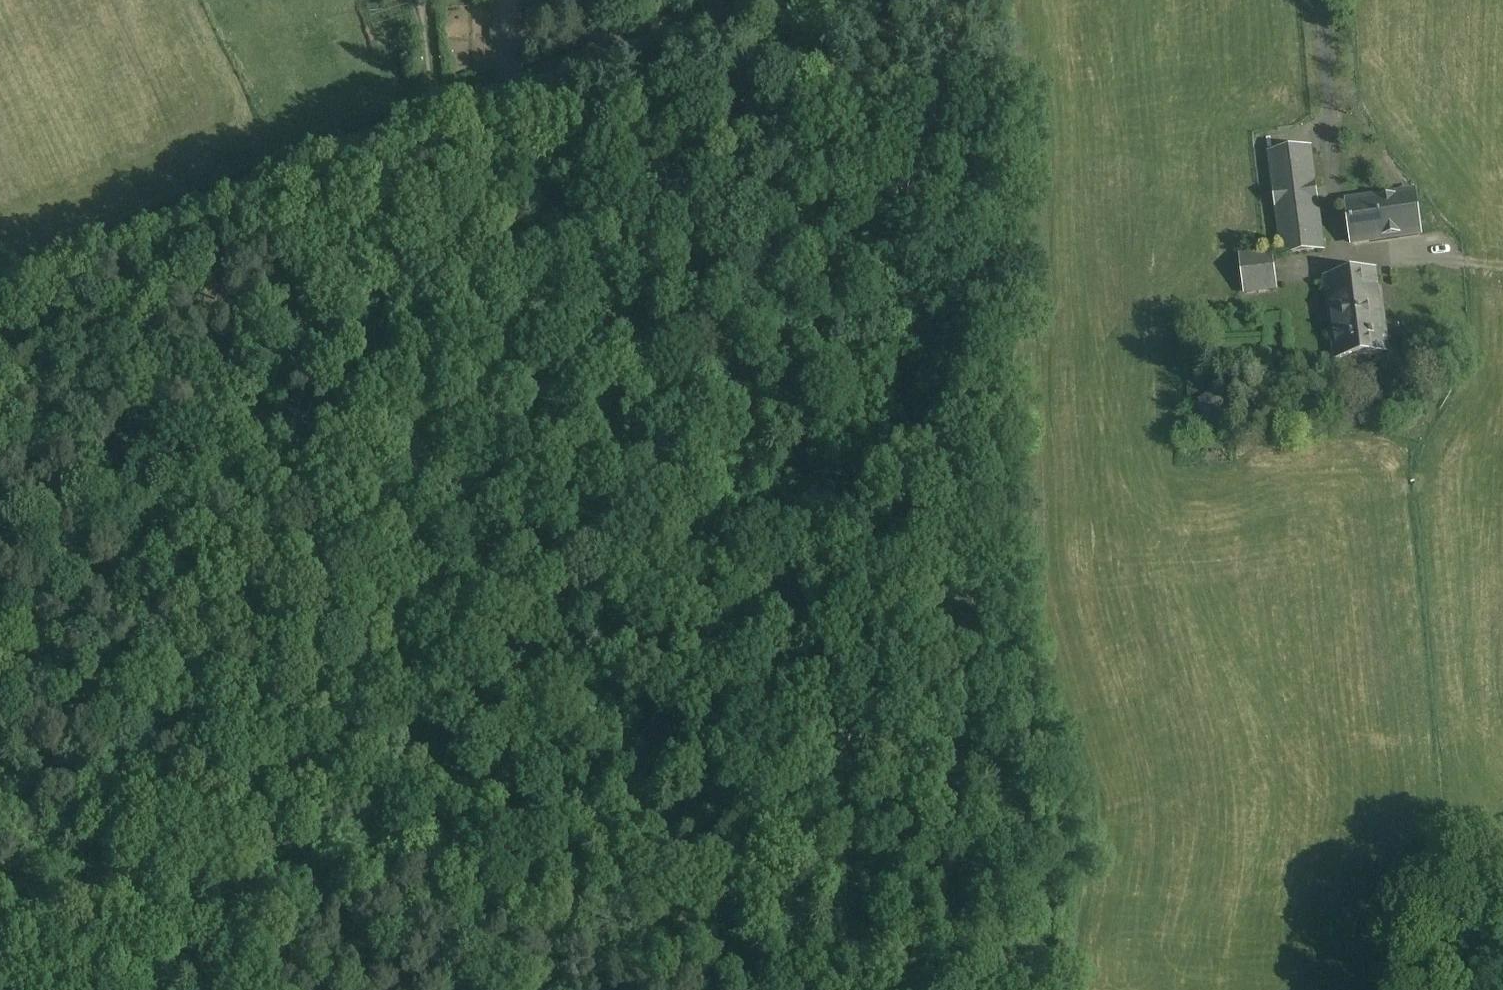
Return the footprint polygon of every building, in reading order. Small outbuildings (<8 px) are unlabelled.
[(1310,149),(1272,154),(1285,255),(1323,250),(1310,149)] [(1414,188),(1347,197),(1353,242),(1420,233),(1414,188)] [(1271,256),(1243,259),(1247,290),(1275,286),(1271,256)] [(1374,271),(1324,277),(1335,360),(1388,353),(1380,289),(1377,290),(1374,271)]
